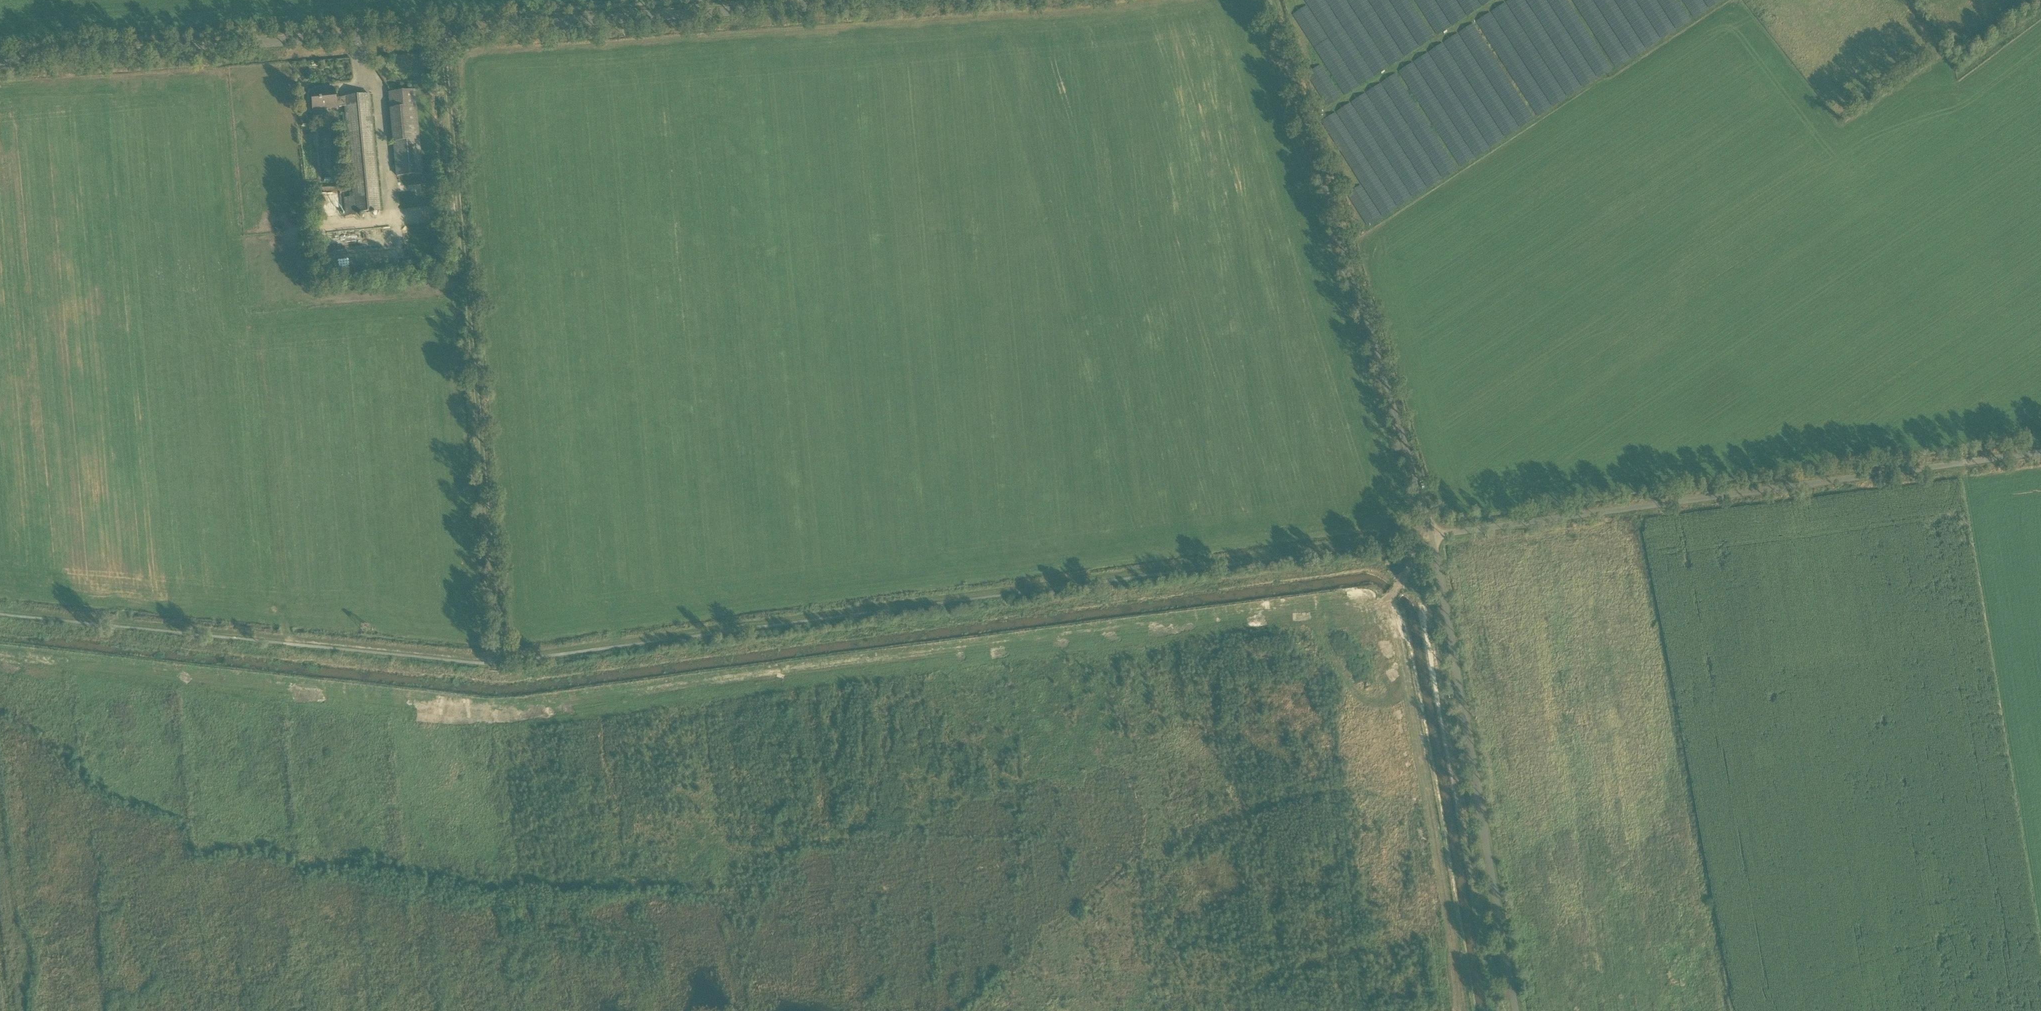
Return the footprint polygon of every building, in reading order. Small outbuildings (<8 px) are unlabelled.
[(1420,38),(1433,65),(1483,41),(1482,38),(1552,5),(1549,0),(1501,0),(1420,38)] [(1436,10),(1457,0),(1431,0),(1436,10)] [(1579,48),(1458,106),(1464,118),(1463,119),(1470,134),(1592,76),(1579,48)] [(335,90),(327,90),(320,91),(320,93),(311,94),(313,110),(336,108),(345,107),(354,197),(343,198),(345,216),(355,215),(355,213),(380,211),(369,95),(344,97),(344,98),(336,99),(335,90)] [(422,174),(414,91),(389,93),(397,176),(422,174)] [(353,269),(352,255),(336,255),(336,270),(353,269)]
